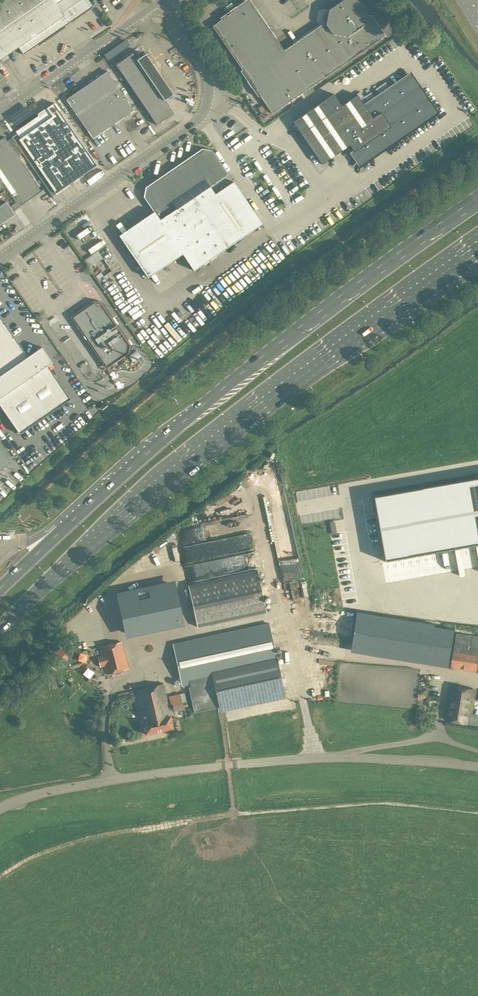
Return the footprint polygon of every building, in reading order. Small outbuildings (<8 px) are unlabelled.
[(0,1),(0,59),(18,47),(23,54),(93,6),(88,0),(1,0),(0,1)] [(366,14),(367,9),(361,0),(342,0),(328,10),(328,11),(325,12),(324,21),(326,23),(325,24),(283,53),(247,1),(212,26),(272,113),(385,35),(372,15),(366,14)] [(133,53),(115,64),(156,124),(173,113),(164,99),(173,94),(145,53),(137,59),(133,53)] [(93,139),(118,122),(134,110),(107,71),(66,99),(93,139)] [(293,121),(301,133),(297,135),(303,143),(306,141),(322,164),(349,144),(350,145),(348,147),(350,150),(352,149),(361,162),(433,113),(408,77),(365,106),(357,94),(341,105),(333,93),(293,121)] [(15,131),(16,132),(20,138),(18,139),(56,193),(97,165),(54,102),(46,107),(47,109),(15,131)] [(0,139),(0,224),(15,214),(12,210),(41,190),(4,136),(0,139)] [(262,223),(212,151),(212,150),(202,148),(145,187),(144,197),(154,212),(119,235),(148,277),(182,253),(193,270),(262,223)] [(113,317),(112,319),(101,304),(94,303),(73,317),(107,367),(128,353),(130,346),(129,345),(131,344),(129,340),(127,341),(115,325),(117,323),(113,317)] [(20,433),(70,399),(70,398),(47,365),(52,362),(41,347),(28,356),(0,316),(0,405),(20,433)] [(10,462),(0,448),(0,469),(10,462)] [(372,495),(384,560),(477,544),(477,477),(372,495)] [(197,627),(266,611),(257,570),(188,585),(197,627)] [(172,583),(119,595),(128,634),(180,623),(172,583)] [(269,623),(173,644),(182,685),(187,684),(188,687),(190,686),(195,710),(219,705),(283,690),(278,664),(269,623)] [(136,637),(139,652),(159,649),(156,634),(136,637)] [(451,667),(477,671),(477,670),(477,669),(477,662),(477,637),(458,634),(457,634),(455,650),(454,651),(453,653),(452,663),(451,667)] [(102,656),(98,657),(100,667),(104,666),(107,674),(114,672),(128,668),(121,642),(100,648),(102,656)] [(61,648),(59,650),(64,656),(67,654),(61,648)] [(163,684),(135,690),(142,722),(145,735),(173,728),(170,716),(168,706),(168,702),(167,702),(163,684)] [(452,686),(446,720),(470,724),(475,690),(452,686)] [(174,711),(183,709),(183,707),(187,706),(184,693),(168,696),(170,704),(172,703),(174,711)]
